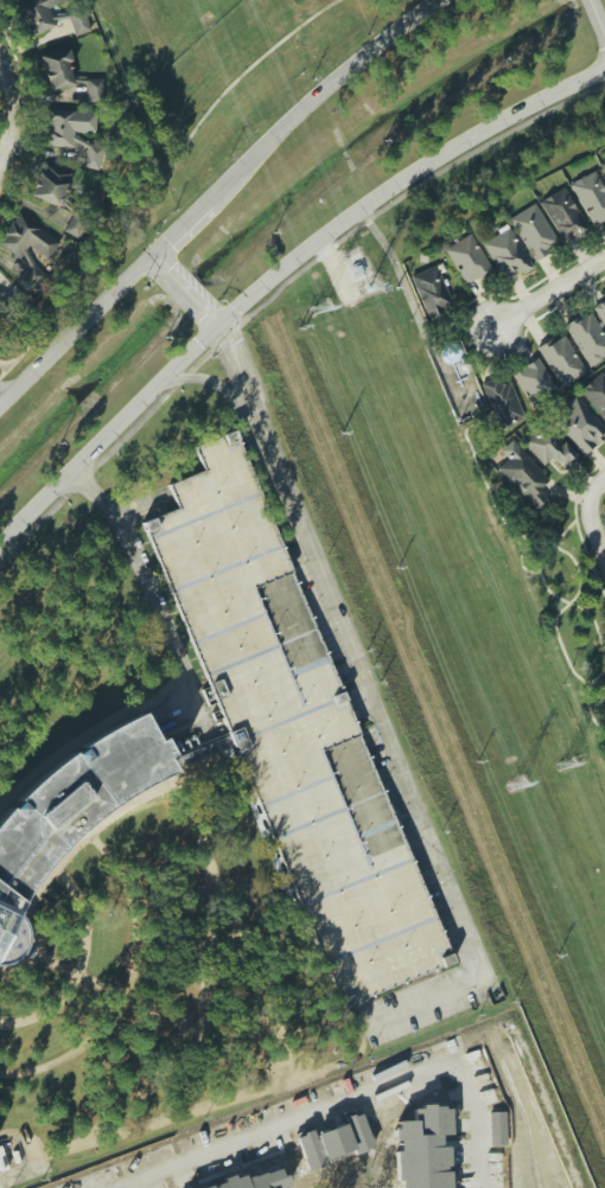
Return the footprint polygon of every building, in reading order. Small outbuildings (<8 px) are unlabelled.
[(31,37),(68,22),(75,37),(90,31),(81,7),(53,19),(49,8),(68,1),(68,0),(24,0),(17,3),(31,37)] [(73,81),(67,62),(71,61),(68,48),(39,56),(49,91),(73,84),(75,91),(84,88),(87,100),(103,96),(97,75),(73,81)] [(96,112),(47,109),(44,146),(73,148),(73,145),(84,145),(83,168),(101,169),(103,139),(94,138),(96,112)] [(31,198),(62,206),(70,171),(39,164),(31,198)] [(604,221),(604,191),(594,171),(569,184),(592,228),(604,221)] [(559,241),(584,229),(566,188),(540,200),(559,241)] [(508,219),(533,261),(559,246),(534,204),(508,219)] [(28,290),(46,274),(27,253),(32,248),(46,257),(56,243),(47,233),(19,215),(10,222),(0,238),(0,244),(6,250),(30,267),(14,281),(28,290)] [(482,240),(500,281),(529,269),(510,227),(482,240)] [(444,249),(465,286),(491,271),(470,234),(444,249)] [(454,308),(435,265),(409,276),(428,319),(454,308)] [(604,329),(604,298),(594,303),(604,329)] [(604,357),(604,339),(592,311),(566,324),(586,366),(604,357)] [(538,346),(559,388),(585,375),(564,333),(538,346)] [(529,404),(555,390),(538,358),(512,372),(529,404)] [(600,373),(576,393),(579,396),(552,418),(581,455),(604,436),(604,379),(600,373)] [(510,381),(499,385),(496,378),(480,384),(498,430),(524,420),(510,381)] [(564,472),(577,462),(547,423),(523,441),(542,467),(554,458),(564,472)] [(141,522),(178,506),(167,483),(203,468),(192,446),(233,430),(451,962),(340,1005),(231,741),(228,732),(141,522)] [(534,510),(557,490),(511,440),(500,450),(507,459),(496,470),(534,510)] [(6,969),(0,969),(0,813),(5,807),(13,799),(39,774),(68,752),(77,745),(106,727),(138,710),(153,739),(159,736),(168,752),(163,756),(164,759),(228,732),(231,741),(170,769),(138,786),(108,805),(83,824),(59,847),(36,874),(15,903),(9,913),(17,918),(25,927),(27,940),(25,953),(17,964),(6,969)]
